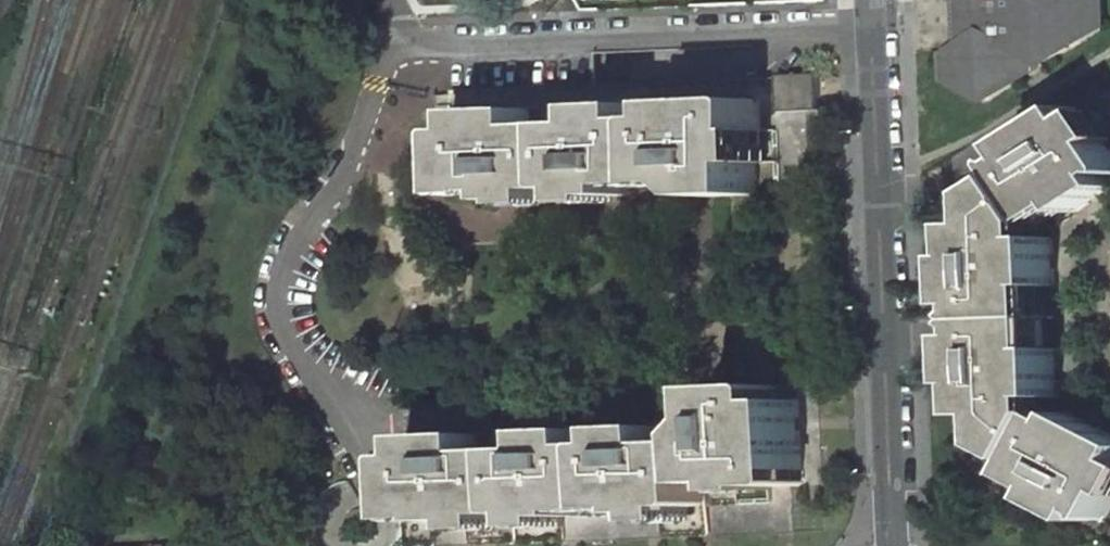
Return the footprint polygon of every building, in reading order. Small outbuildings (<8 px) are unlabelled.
[(589,1),(594,10),(838,0),(616,0),(589,1)] [(958,46),(941,57),(942,82),(970,96),(982,103),(1023,77),(1022,54),(1042,65),(1105,25),(1104,5),(1095,0),(956,0),(958,46)] [(778,70),(779,107),(820,106),(818,69),(778,70)] [(758,159),(756,126),(765,126),(763,104),(748,104),(748,98),(677,101),(678,121),(661,122),(664,183),(680,182),(680,175),(693,175),(694,181),(711,196),(760,194),(758,159)] [(598,179),(612,178),(614,185),(615,188),(617,190),(619,191),(622,192),(624,192),(627,192),(629,191),(631,189),(632,186),(633,184),(664,183),(661,122),(646,123),(644,102),(597,104),(598,119),(562,121),(566,186),(584,185),(599,185),(598,179)] [(456,189),(501,189),(502,191),(503,193),(505,195),(507,196),(510,196),(513,195),(515,194),(516,192),(517,190),(517,187),(517,182),(533,181),(533,187),(550,187),(566,186),(562,121),(534,122),(533,106),(468,109),(468,126),(469,134),(453,135),(456,189)] [(1109,515),(1109,433),(1073,414),(1066,426),(1055,421),(1055,417),(1049,414),(1048,398),(1064,397),(1062,348),(1047,348),(1044,286),(1057,284),(1055,237),(1040,236),(1038,223),(1046,220),(1043,213),(1067,198),(1075,210),(1109,188),(1109,175),(1108,171),(1109,170),(1109,145),(1089,113),(1083,116),(1080,111),(1059,124),(1057,123),(1054,123),(1051,123),(1049,124),(1047,126),(1046,129),(1045,132),(1045,135),(972,183),(978,254),(974,256),(971,258),(970,260),(969,262),(969,265),(970,269),(972,271),(976,274),(978,275),(983,367),(980,369),(978,371),(976,374),(976,378),(977,382),(978,385),(981,387),(982,388),(985,389),(988,433),(1003,433),(1005,446),(1018,455),(1010,471),(1052,493),(1052,496),(1052,499),(1053,502),(1055,504),(1059,505),(1062,505),(1066,504),(1068,500),(1094,514),(1098,508),(1109,515)] [(773,158),(770,125),(765,126),(756,126),(758,159),(773,158)] [(468,126),(452,127),(453,135),(469,134),(468,126)] [(612,178),(598,179),(599,185),(584,185),(585,195),(633,193),(633,184),(632,186),(631,189),(629,191),(627,192),(624,192),(622,192),(619,191),(617,190),(615,188),(614,185),(612,178)] [(501,197),(550,196),(550,187),(533,187),(533,181),(517,182),(517,187),(517,190),(516,192),(515,194),(513,195),(510,196),(507,196),(505,195),(503,193),(502,191),(501,189),(501,197)] [(706,485),(775,482),(775,486),(798,485),(797,471),(804,470),(800,400),(785,400),(778,400),(777,384),(716,387),(717,403),(728,403),(728,417),(718,417),(704,432),(706,485)] [(728,417),(728,403),(717,403),(718,417),(728,417)] [(671,424),(621,426),(622,436),(641,435),(642,443),(657,442),(657,432),(658,430),(659,428),(661,427),(663,426),(665,426),(667,427),(669,428),(670,429),(671,431),(671,432),(671,424)] [(589,426),(540,429),(541,436),(541,434),(543,432),(544,430),(547,429),(549,429),(551,430),(553,431),(554,433),(555,435),(556,445),(571,445),(570,438),(590,437),(589,426)] [(657,442),(642,443),(641,435),(622,436),(605,436),(610,501),(639,500),(639,513),(659,512),(690,511),(689,507),(689,501),(706,499),(706,485),(704,432),(671,433),(671,432),(671,431),(670,429),(669,428),(667,427),(665,426),(663,426),(661,427),(659,428),(658,430),(657,432),(657,442)] [(509,439),(515,507),(529,507),(530,517),(561,516),(579,515),(578,502),(610,501),(605,436),(590,437),(570,438),(571,445),(556,445),(555,435),(554,433),(553,431),(551,430),(549,429),(547,429),(544,430),(543,432),(541,434),(541,436),(541,437),(509,439)] [(478,432),(412,434),(412,443),(446,442),(446,449),(464,448),(463,440),(463,438),(464,436),(466,434),(468,433),(470,433),(473,433),(475,434),(476,436),(478,438),(478,439),(478,432)] [(464,448),(446,449),(446,442),(412,443),(400,444),(402,511),(415,511),(431,510),(431,520),(462,519),(497,518),(497,508),(515,507),(509,439),(478,440),(478,439),(478,438),(476,436),(475,434),(473,433),(470,433),(468,433),(466,434),(464,436),(463,438),(463,440),(464,448)] [(579,515),(639,513),(639,500),(610,501),(578,502),(579,515)] [(515,507),(497,508),(497,518),(530,517),(529,507),(515,507)] [(402,522),(431,520),(431,510),(415,511),(402,511),(402,522)] [(660,524),(690,523),(690,511),(659,512),(660,524)] [(530,528),(562,527),(561,516),(530,517),(530,528)] [(463,531),(498,530),(497,518),(462,519),(463,531)]
